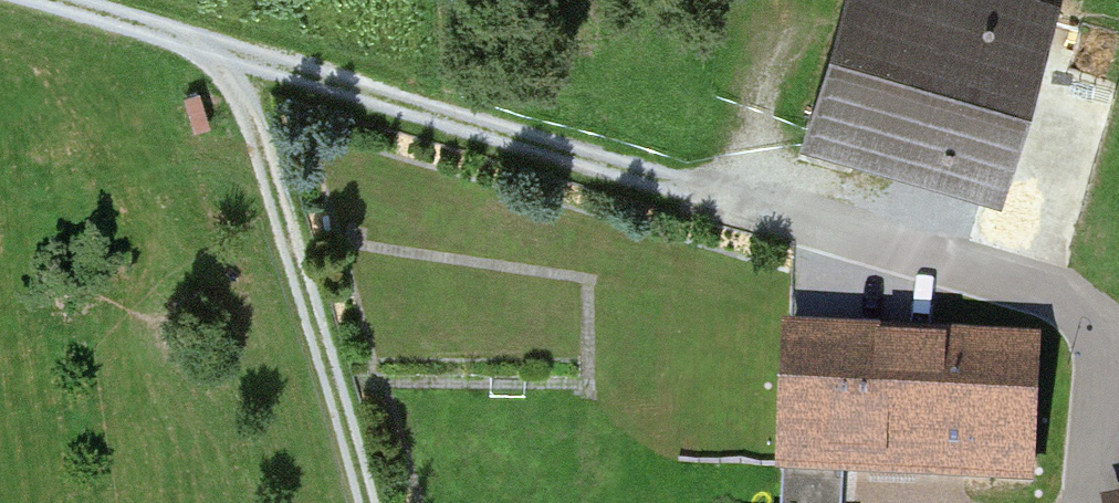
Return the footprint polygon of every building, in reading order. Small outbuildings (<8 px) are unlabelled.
[(821,137),(1016,196),(1065,0),(856,0),(821,137)] [(855,361),(852,459),(851,502),(1070,502),(1073,367),(855,361)] [(789,458),(788,502),(851,502),(852,459),(789,458)]
